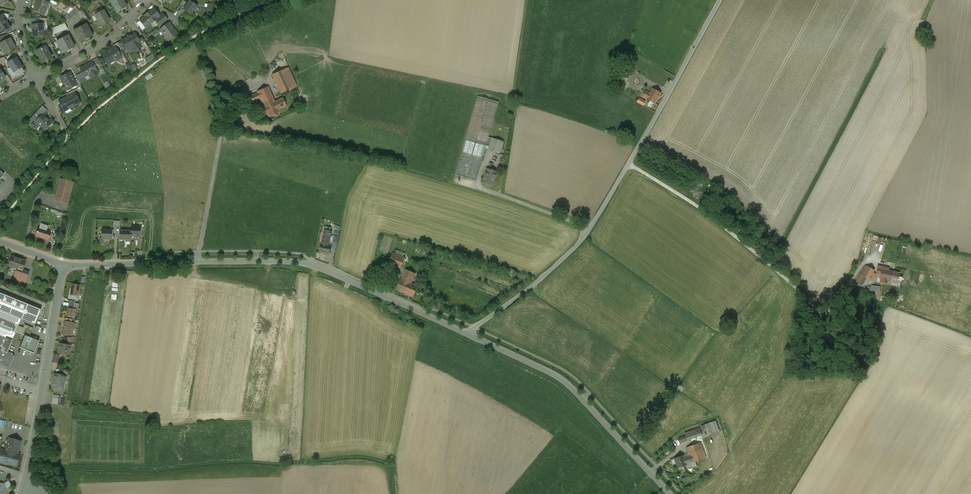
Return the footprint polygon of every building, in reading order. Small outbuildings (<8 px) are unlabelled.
[(41,0),(38,0),(37,3),(36,3),(34,10),(43,14),(45,7),(46,7),(48,3),(41,0)] [(110,0),(117,12),(122,9),(126,7),(122,0),(110,0)] [(196,6),(189,1),(183,9),(190,15),(194,10),(193,10),(196,6)] [(70,7),(60,2),(57,8),(67,13),(70,8),(70,7)] [(67,13),(57,8),(56,10),(66,16),(73,9),(70,7),(70,8),(67,13)] [(66,16),(64,17),(68,22),(79,11),(75,7),(73,9),(66,16)] [(153,8),(150,11),(144,16),(145,17),(140,21),(145,28),(154,21),(160,17),(153,8)] [(107,17),(103,11),(95,16),(98,20),(97,21),(100,26),(109,21),(107,17)] [(2,13),(0,14),(0,17),(2,16),(6,22),(8,21),(9,14),(2,13)] [(0,18),(0,34),(9,28),(6,22),(2,16),(0,17),(0,18)] [(65,23),(52,28),(52,34),(67,28),(65,23)] [(169,23),(160,30),(168,41),(177,34),(169,23)] [(42,24),(32,25),(32,29),(33,29),(33,37),(43,36),(43,32),(42,32),(42,24)] [(86,24),(77,29),(73,31),(80,43),(84,40),(84,41),(93,36),(86,24)] [(156,29),(150,34),(152,37),(159,32),(156,29)] [(134,34),(130,36),(129,35),(126,37),(126,38),(122,40),(121,40),(121,41),(124,46),(126,49),(130,47),(132,50),(135,48),(138,49),(142,47),(141,46),(142,46),(138,39),(136,36),(136,35),(135,35),(134,33),(134,34)] [(0,37),(0,43),(9,39),(7,34),(0,37)] [(67,35),(57,41),(59,46),(63,54),(74,47),(71,40),(70,40),(67,35)] [(146,43),(143,36),(138,39),(141,46),(146,43)] [(0,43),(5,53),(15,48),(9,38),(9,39),(0,43)] [(118,43),(117,43),(112,46),(113,48),(115,47),(118,52),(121,50),(118,43)] [(51,58),(45,46),(36,51),(39,56),(42,63),(51,58)] [(113,48),(102,54),(108,65),(109,65),(108,63),(116,58),(117,60),(121,58),(118,52),(115,47),(113,48)] [(153,54),(146,58),(148,62),(155,58),(153,54)] [(16,58),(8,63),(14,72),(21,67),(22,67),(16,58)] [(87,65),(80,69),(82,72),(84,77),(85,77),(88,75),(90,78),(98,74),(96,70),(92,63),(87,66),(87,65)] [(135,72),(139,69),(135,63),(130,65),(135,72)] [(21,67),(14,72),(17,77),(24,72),(21,67)] [(273,75),(272,75),(281,94),(297,86),(288,68),(273,75)] [(82,72),(75,76),(78,80),(78,81),(85,78),(85,77),(84,77),(82,72)] [(64,76),(60,78),(60,79),(61,78),(63,82),(62,82),(66,90),(76,85),(77,85),(75,82),(71,75),(70,75),(69,73),(64,76)] [(245,87),(239,90),(243,100),(249,97),(245,87)] [(267,88),(256,93),(257,93),(249,97),(243,100),(245,106),(259,99),(263,107),(274,102),(267,88)] [(653,89),(650,93),(645,91),(642,97),(647,99),(655,103),(660,93),(653,89)] [(74,93),(67,97),(68,99),(65,100),(64,99),(60,101),(59,101),(63,110),(66,108),(67,110),(79,103),(74,94),(74,93)] [(478,96),(455,175),(476,181),(485,149),(501,153),(504,141),(489,137),(499,102),(478,96)] [(282,98),(274,102),(263,107),(267,115),(268,115),(269,117),(280,112),(279,109),(286,106),(282,98)] [(37,112),(31,118),(35,122),(41,116),(37,112)] [(51,123),(42,115),(41,116),(35,122),(31,125),(35,128),(38,125),(44,130),(51,123)] [(497,171),(487,168),(482,183),(492,186),(494,181),(493,180),(495,171),(497,172),(497,171)] [(73,182),(60,179),(54,200),(67,204),(73,182)] [(139,227),(131,227),(131,231),(131,235),(135,235),(135,237),(139,237),(139,227)] [(45,232),(37,230),(35,237),(40,238),(40,237),(49,240),(50,234),(47,233),(47,232),(45,231),(45,232)] [(111,230),(102,230),(101,239),(100,239),(100,243),(103,243),(103,239),(112,239),(112,234),(111,234),(111,230)] [(131,235),(131,231),(120,230),(119,240),(131,240),(131,235)] [(330,236),(324,235),(322,243),(322,244),(328,245),(330,236)] [(328,245),(322,244),(322,243),(321,243),(319,252),(329,254),(331,247),(331,246),(331,245),(328,245)] [(405,258),(393,253),(389,263),(401,268),(405,258)] [(25,261),(12,257),(9,266),(17,269),(22,271),(22,270),(25,261)] [(865,265),(863,270),(860,275),(863,277),(869,280),(874,271),(865,265)] [(889,268),(878,266),(876,274),(881,275),(880,278),(881,278),(880,282),(886,283),(887,280),(891,281),(891,284),(897,285),(900,273),(888,271),(889,268)] [(22,271),(17,269),(15,274),(27,278),(29,272),(22,270),(22,271)] [(405,269),(401,279),(396,290),(413,297),(418,286),(411,283),(415,274),(405,269)] [(27,278),(15,274),(13,279),(25,283),(27,278)] [(79,286),(72,284),(70,295),(75,296),(77,296),(79,286)] [(0,293),(0,311),(21,319),(35,325),(41,310),(0,293)] [(0,311),(0,336),(12,340),(16,331),(18,326),(21,319),(0,311)] [(71,322),(65,321),(63,334),(69,335),(69,334),(71,323),(71,322)] [(33,328),(24,325),(23,328),(21,334),(25,335),(29,337),(33,328)] [(29,337),(25,335),(20,348),(25,350),(25,348),(34,352),(39,341),(29,337)] [(0,336),(0,350),(7,353),(12,340),(0,336)] [(66,345),(59,344),(58,352),(68,354),(70,343),(67,343),(66,345)] [(0,350),(0,363),(7,365),(9,365),(12,357),(11,354),(7,353),(0,350)] [(61,375),(54,374),(51,388),(62,390),(64,380),(65,376),(61,375)] [(12,393),(11,398),(28,403),(29,397),(12,393)] [(715,421),(704,425),(707,435),(718,431),(715,421)] [(699,428),(685,433),(686,436),(687,440),(702,435),(699,428)] [(0,449),(0,461),(16,465),(19,454),(17,454),(20,442),(9,439),(6,451),(0,449)] [(700,443),(686,448),(689,457),(692,463),(695,462),(706,458),(700,443)] [(683,456),(674,459),(678,468),(686,465),(687,470),(697,466),(695,462),(692,463),(689,457),(684,459),(683,455),(682,455),(683,456)]
